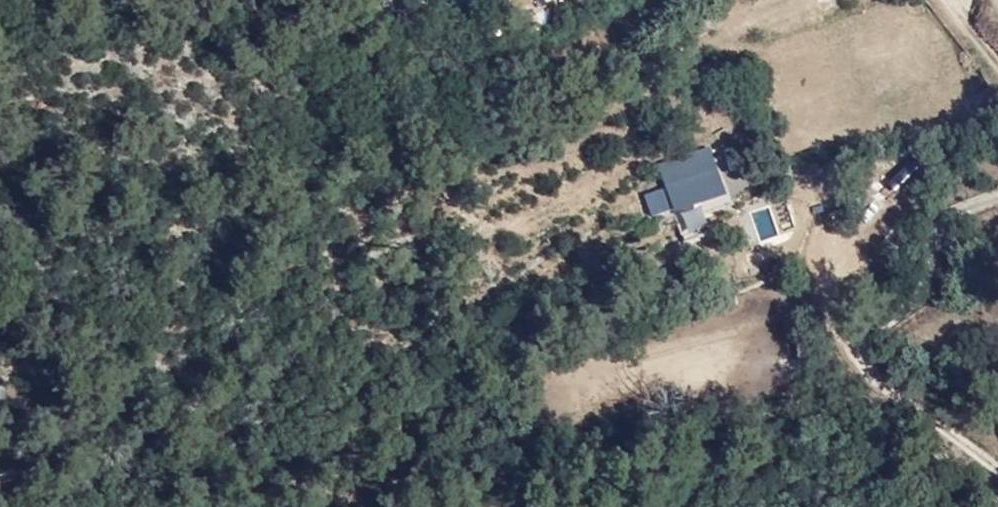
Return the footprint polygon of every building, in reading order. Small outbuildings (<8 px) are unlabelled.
[(711,148),(659,163),(680,238),(707,231),(699,203),(725,196),(711,148)] [(664,202),(656,181),(613,195),(620,217),(664,202)] [(988,235),(997,241),(997,218),(988,235)]
